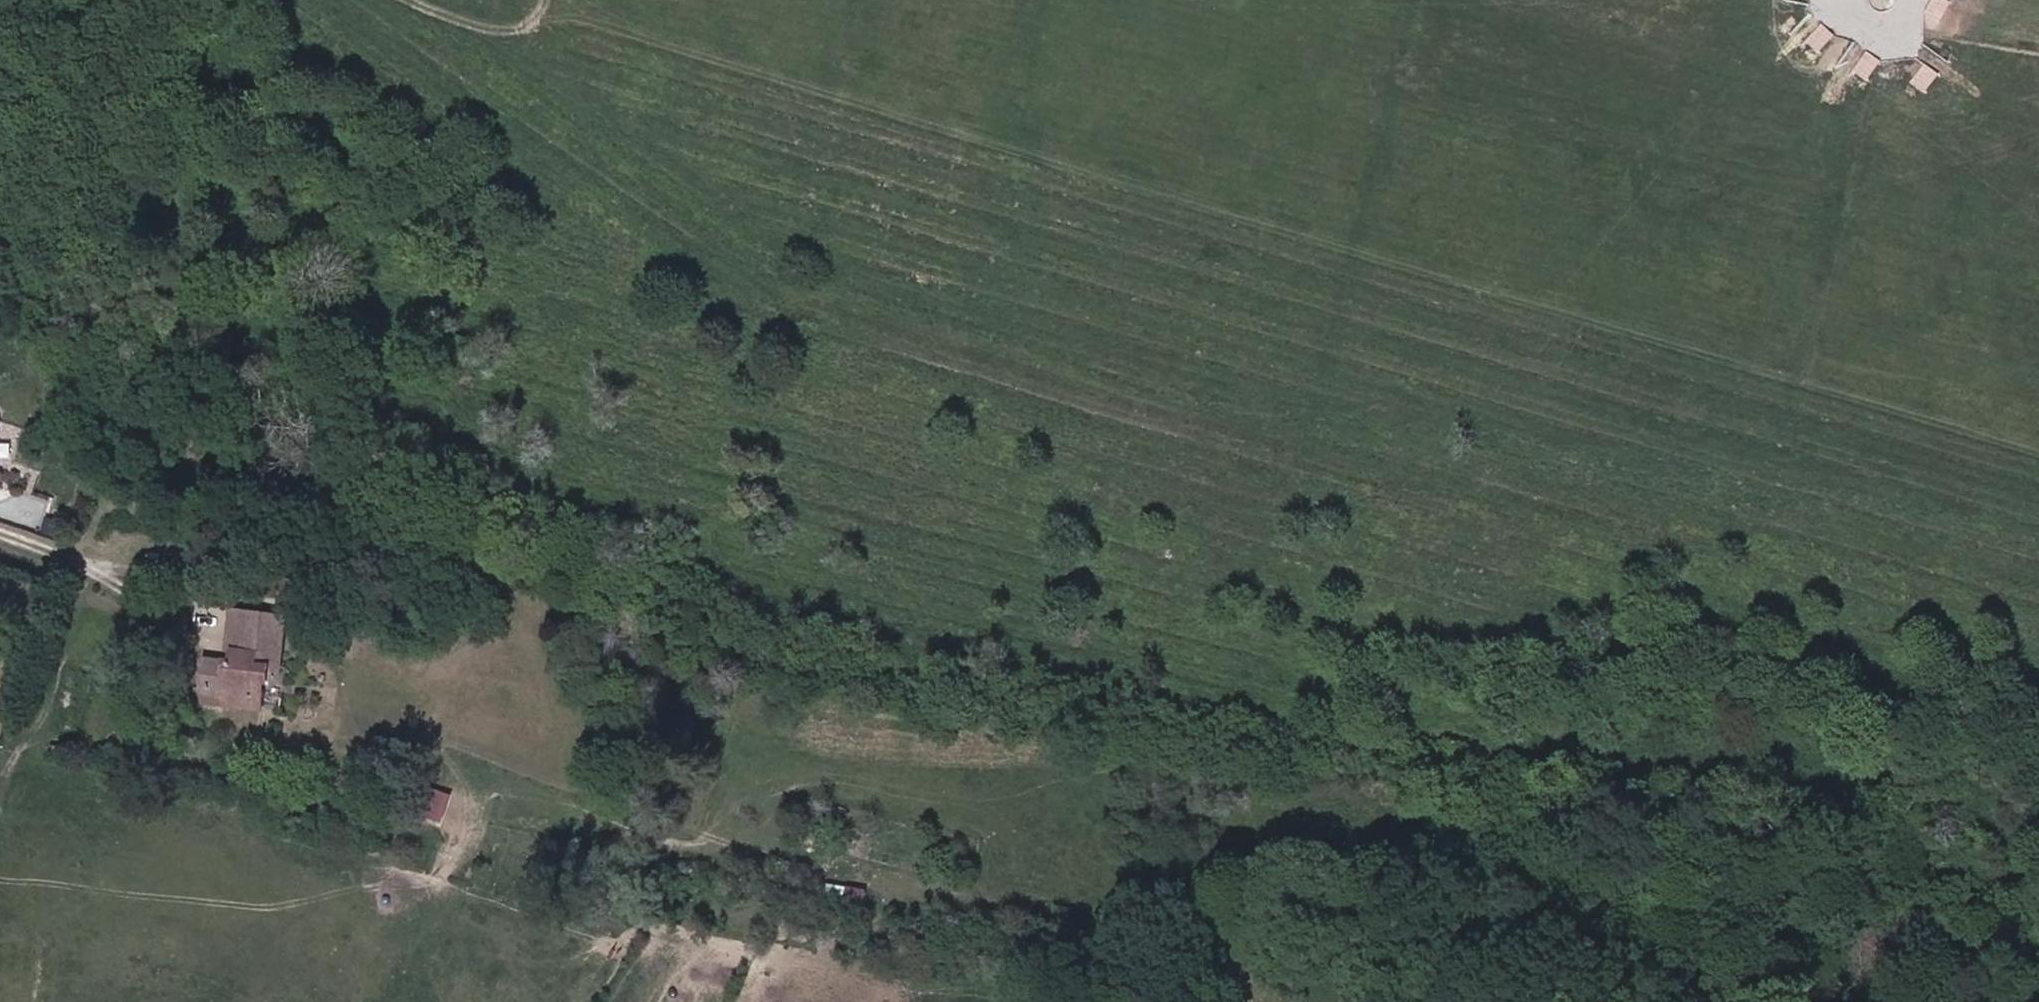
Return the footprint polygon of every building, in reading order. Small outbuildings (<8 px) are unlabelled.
[(270,684),(276,644),(282,645),(285,616),(292,617),(295,593),(243,586),(240,611),(247,611),(243,638),(240,637),(236,666),(212,663),(206,662),(204,675),(270,684)] [(236,666),(240,637),(243,638),(247,611),(240,611),(236,637),(219,635),(215,639),(212,663),(236,666)] [(288,645),(292,617),(285,616),(282,645),(288,645)]
